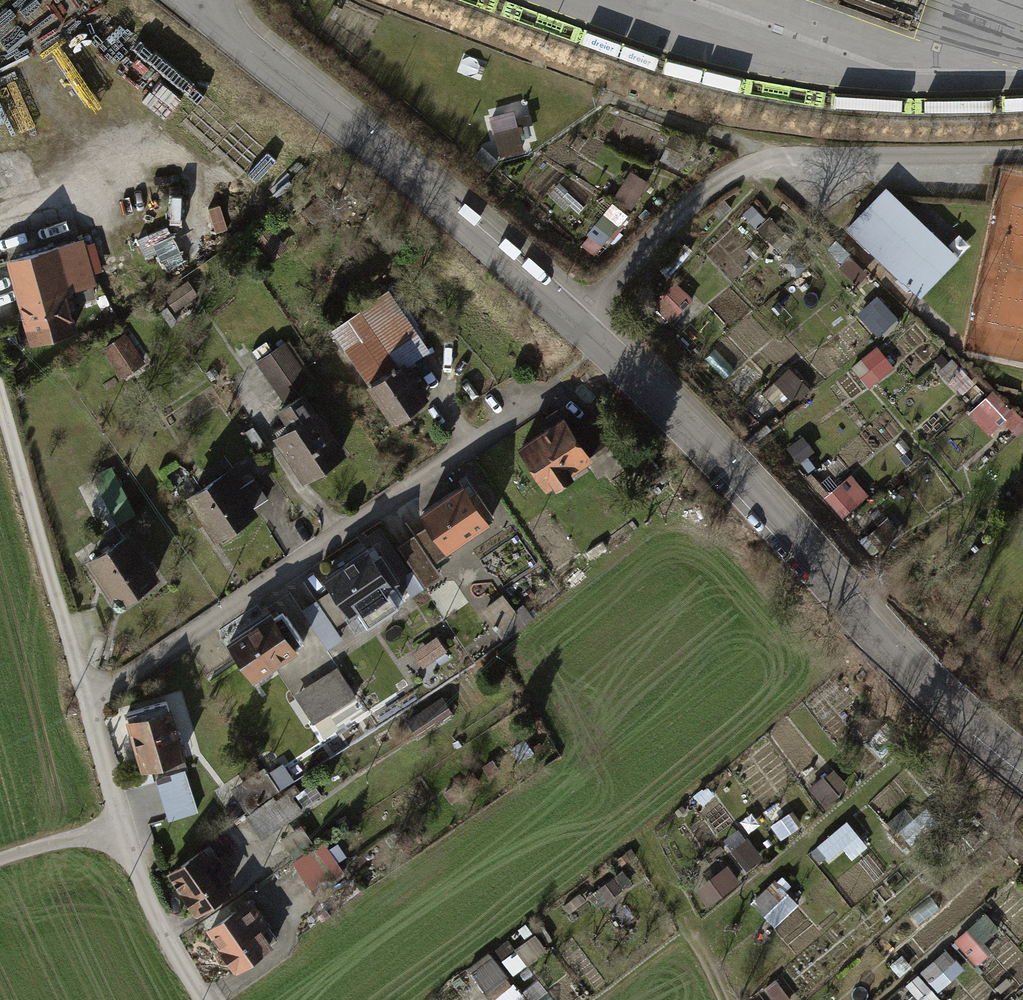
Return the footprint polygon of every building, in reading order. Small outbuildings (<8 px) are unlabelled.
[(499,152),(523,151),(522,111),(497,112),(499,152)] [(245,170),(267,147),(241,123),(219,146),(245,170)] [(619,196),(635,205),(649,180),(633,170),(619,196)] [(887,187),(847,229),(922,299),(961,256),(887,187)] [(295,210),(307,201),(299,192),(288,200),(295,210)] [(254,239),(272,261),(289,248),(272,225),(254,239)] [(55,250),(5,264),(26,345),(77,332),(55,250)] [(165,295),(175,310),(200,294),(190,279),(165,295)] [(384,287),(330,324),(396,421),(419,406),(396,372),(428,350),(384,287)] [(160,311),(171,327),(178,322),(167,307),(160,311)] [(102,349),(121,379),(144,364),(125,334),(102,349)] [(288,339),(260,356),(292,405),(319,388),(288,339)] [(869,385),(897,369),(883,345),(855,361),(869,385)] [(944,370),(972,396),(982,385),(954,359),(944,370)] [(1021,433),(1022,431),(1022,415),(995,389),(972,413),(994,434),(1006,420),(1021,433)] [(315,407),(275,433),(305,479),(345,453),(315,407)] [(566,414),(519,443),(545,485),(592,456),(566,414)] [(227,468),(189,490),(215,534),(254,512),(227,468)] [(844,516),(872,493),(855,473),(827,495),(844,516)] [(466,483),(423,512),(446,546),(489,518),(466,483)] [(161,581),(126,531),(86,559),(121,609),(161,581)] [(368,543),(319,575),(343,611),(392,579),(368,543)] [(526,592),(532,598),(536,595),(530,589),(526,592)] [(515,609),(502,592),(479,610),(494,630),(496,628),(506,641),(535,618),(523,603),(515,609)] [(275,609),(228,643),(252,676),(299,643),(275,609)] [(447,651),(437,635),(412,651),(423,666),(447,651)] [(334,667),(296,694),(314,721),(353,694),(334,667)] [(406,719),(416,735),(453,711),(443,695),(406,719)] [(166,700),(124,712),(140,768),(182,756),(166,700)] [(840,715),(844,719),(849,715),(845,711),(840,715)] [(866,740),(881,757),(902,738),(887,722),(866,740)] [(457,749),(467,743),(462,736),(453,742),(457,749)] [(510,748),(519,762),(535,752),(526,738),(510,748)] [(482,765),(489,776),(501,768),(493,757),(482,765)] [(246,817),(261,839),(310,805),(295,783),(289,787),(288,785),(295,779),(283,762),(268,772),(264,766),(231,788),(246,811),(247,810),(250,814),(246,817)] [(155,777),(168,819),(197,811),(184,768),(155,777)] [(807,788),(825,809),(841,795),(839,793),(848,785),(834,768),(825,776),(823,774),(807,788)] [(444,791),(451,801),(481,781),(474,770),(444,791)] [(784,813),(776,802),(762,812),(770,823),(784,813)] [(687,810),(683,804),(675,810),(679,816),(687,810)] [(793,810),(770,826),(780,839),(802,824),(793,810)] [(292,861),(315,894),(346,873),(322,839),(315,845),(302,825),(281,839),(295,859),(292,861)] [(740,839),(728,848),(748,874),(760,865),(740,839)] [(720,845),(709,853),(714,859),(725,851),(720,845)] [(208,849),(166,873),(190,913),(232,888),(208,849)] [(727,864),(694,889),(707,907),(741,882),(727,864)] [(622,870),(588,895),(597,908),(632,883),(622,870)] [(775,878),(749,904),(762,916),(766,912),(775,921),(790,906),(781,897),(787,891),(775,878)] [(564,905),(570,913),(586,901),(579,893),(564,905)] [(561,904),(558,901),(551,907),(553,910),(561,904)] [(904,915),(918,930),(930,918),(916,903),(904,915)] [(275,942),(249,904),(205,934),(231,972),(275,942)] [(307,920),(312,927),(320,921),(321,923),(330,916),(325,909),(318,914),(317,912),(307,920)] [(956,949),(959,946),(974,964),(972,966),(979,974),(984,970),(978,963),(993,951),(984,941),(999,928),(985,912),(953,939),(955,941),(952,943),(956,949)] [(518,929),(524,938),(532,931),(526,923),(518,929)] [(537,928),(547,943),(553,939),(543,924),(537,928)] [(534,932),(514,947),(507,938),(494,949),(513,974),(526,964),(528,966),(548,951),(534,932)] [(964,969),(946,948),(920,971),(938,992),(964,969)] [(491,999),(519,999),(522,998),(506,977),(508,975),(493,954),(491,955),(488,951),(465,968),(470,974),(471,973),(491,999)] [(904,956),(894,965),(902,973),(912,964),(904,956)] [(521,974),(525,980),(534,974),(529,968),(521,974)] [(941,998),(918,973),(905,984),(914,993),(906,999),(939,999),(941,998)] [(1006,977),(995,987),(1000,993),(1012,982),(1006,977)] [(529,999),(537,999),(548,991),(538,979),(522,991),(529,999)] [(774,999),(792,999),(775,979),(764,987),(774,999)]
